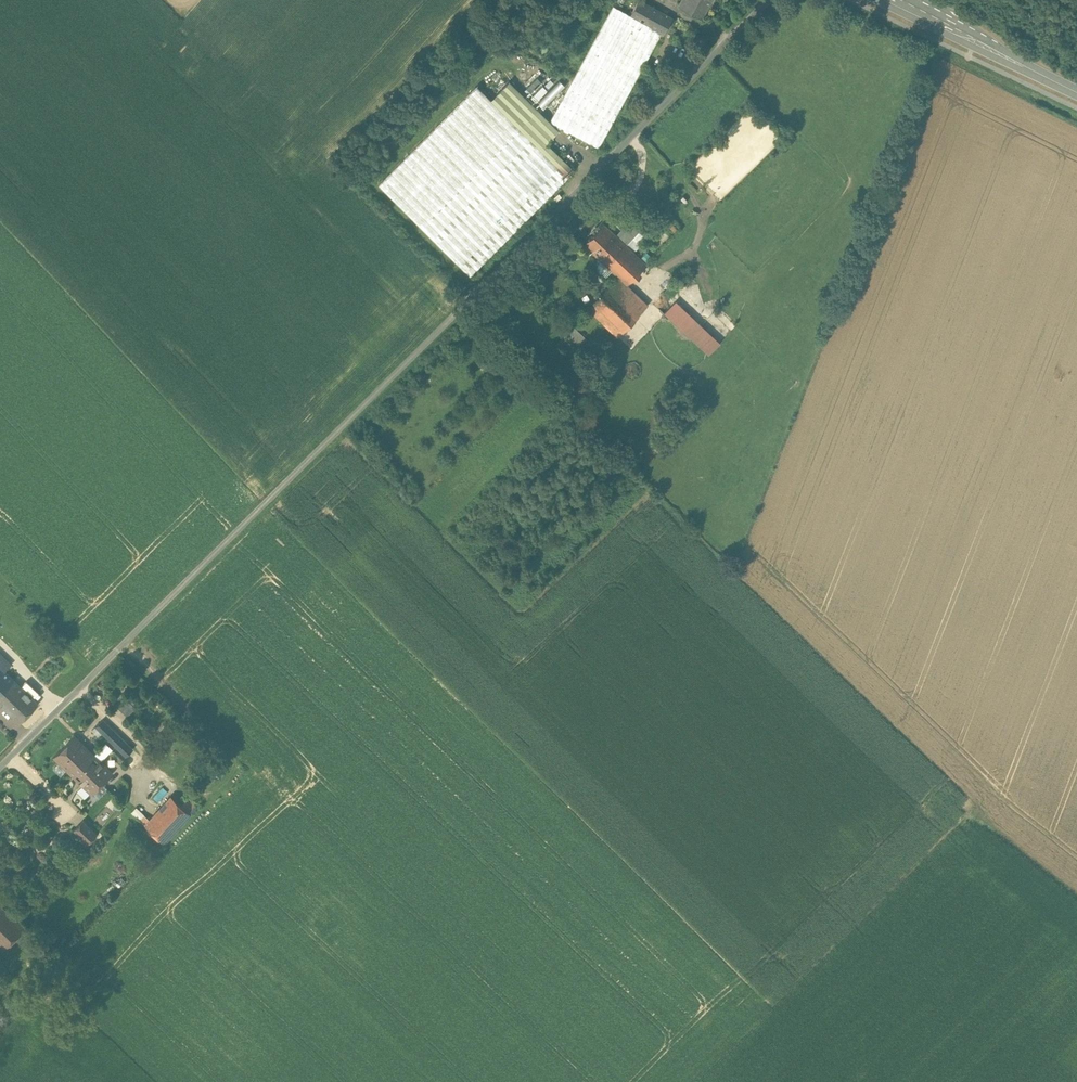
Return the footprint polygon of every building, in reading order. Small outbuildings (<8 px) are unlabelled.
[(641,0),(638,0),(631,14),(651,25),(650,27),(661,33),(662,34),(672,17),(641,0)] [(710,0),(681,0),(679,4),(702,16),(711,0),(710,0)] [(613,5),(550,121),(561,127),(599,147),(661,33),(650,27),(651,25),(631,14),(630,15),(613,5)] [(490,61),(495,66),(505,57),(499,52),(490,61)] [(546,105),(566,84),(560,79),(541,100),(546,105)] [(550,121),(509,80),(491,99),(477,85),(379,184),(470,274),(574,169),(547,142),(561,127),(550,121)] [(615,236),(624,245),(644,224),(635,216),(615,236)] [(624,245),(632,253),(659,225),(651,217),(644,224),(624,245)] [(615,236),(603,225),(586,243),(606,263),(624,245),(615,236)] [(624,245),(606,263),(611,268),(610,270),(615,274),(617,272),(634,255),(632,253),(624,245)] [(634,255),(617,272),(619,274),(627,282),(647,261),(637,252),(634,255)] [(627,282),(619,274),(588,307),(617,335),(648,302),(627,282)] [(677,299),(664,312),(708,355),(721,342),(677,299)] [(578,343),(585,336),(573,325),(566,332),(578,343)] [(0,652),(0,664),(6,669),(11,663),(0,652)] [(0,664),(0,702),(1,703),(20,684),(6,669),(0,664)] [(39,702),(20,684),(1,703),(20,721),(39,702)] [(127,699),(119,708),(128,717),(136,708),(127,699)] [(133,749),(103,719),(96,726),(126,756),(133,749)] [(75,735),(53,757),(67,770),(89,749),(75,735)] [(79,782),(101,760),(89,749),(67,770),(79,782)] [(101,760),(79,782),(91,793),(113,772),(101,760)] [(180,805),(171,796),(149,820),(145,824),(165,843),(191,814),(180,805)] [(198,806),(188,797),(180,805),(191,814),(198,806)] [(149,820),(145,815),(140,820),(145,824),(149,820)] [(97,834),(83,820),(74,829),(88,843),(97,834)] [(0,902),(0,943),(4,948),(15,937),(25,927),(0,902)] [(40,943),(25,927),(15,937),(30,953),(40,943)]
